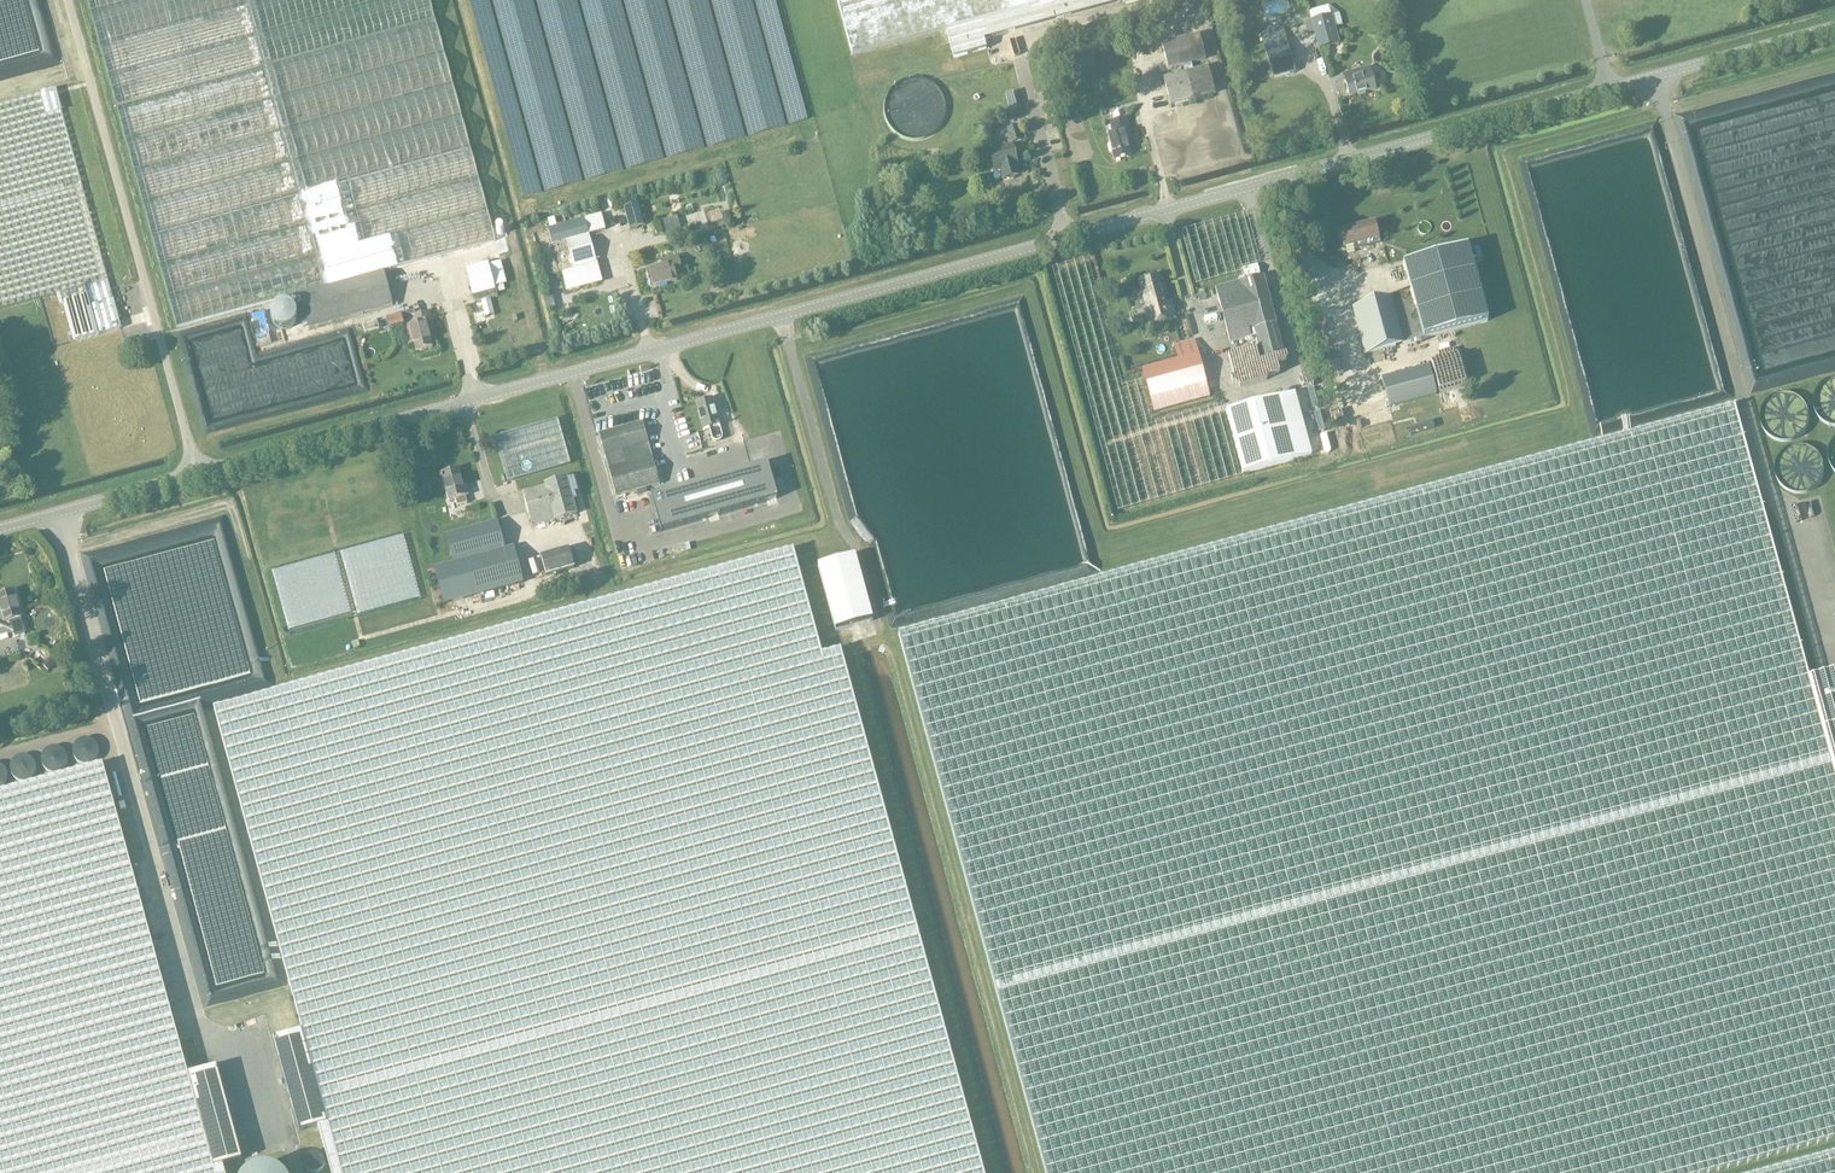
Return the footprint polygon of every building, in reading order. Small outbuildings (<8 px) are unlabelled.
[(176,328),(299,294),(309,329),(393,306),(383,271),(495,240),(429,0),(86,0),(176,328)] [(852,55),(946,29),(954,57),(986,49),(984,39),(1129,0),(837,0),(852,55)] [(1319,49),(1339,44),(1331,16),(1311,21),(1319,49)] [(1295,72),(1288,45),(1283,28),(1261,34),(1272,78),(1295,72)] [(1186,72),(1193,99),(1214,94),(1207,66),(1192,70),(1191,64),(1205,60),(1198,33),(1161,43),(1170,76),(1186,72)] [(865,84),(864,93),(864,102),(867,110),(870,118),(875,125),(882,131),(889,136),(897,139),(905,141),(914,142),(923,140),(932,137),(940,132),(947,126),(952,118),(956,110),(958,101),(958,92),(957,83),(954,74),(949,66),(943,60),(935,54),(927,50),(918,48),(909,48),(900,49),(892,52),(884,56),(878,61),(872,68),(868,76),(865,84)] [(1369,67),(1343,74),(1349,97),(1375,90),(1369,67)] [(1170,105),(1193,99),(1186,72),(1170,76),(1163,78),(1170,105)] [(0,104),(0,309),(60,293),(73,341),(120,329),(112,299),(104,271),(54,89),(0,104)] [(1017,108),(1012,93),(1005,94),(1009,110),(1017,108)] [(1126,141),(1132,139),(1126,119),(1110,123),(1113,133),(1107,135),(1114,161),(1130,157),(1126,141)] [(1007,129),(1011,143),(1021,141),(1017,127),(1007,129)] [(1012,146),(989,152),(994,171),(1000,169),(1003,180),(1006,179),(1009,180),(1013,179),(1015,176),(1018,176),(1015,165),(1017,164),(1012,146)] [(600,212),(584,216),(589,235),(605,231),(600,212)] [(640,224),(640,216),(627,217),(628,225),(640,224)] [(583,218),(547,228),(552,246),(566,242),(588,235),(583,218)] [(659,222),(653,224),(656,235),(662,233),(659,222)] [(1355,249),(1378,243),(1373,224),(1361,227),(1339,233),(1344,248),(1354,245),(1355,249)] [(588,235),(566,242),(572,266),(574,270),(561,274),(567,292),(601,282),(588,235)] [(558,268),(571,264),(566,246),(553,250),(558,268)] [(1410,292),(1352,308),(1365,354),(1487,321),(1466,246),(1402,263),(1410,292)] [(677,281),(674,272),(681,270),(678,256),(661,261),(662,267),(646,271),(651,288),(677,281)] [(500,262),(488,265),(488,263),(465,269),(472,296),(474,303),(497,296),(495,290),(494,287),(506,286),(500,262)] [(1149,325),(1174,319),(1169,302),(1164,303),(1157,277),(1140,282),(1148,309),(1145,309),(1149,325)] [(1266,287),(1264,288),(1260,277),(1215,289),(1219,304),(1221,303),(1221,304),(1223,304),(1229,327),(1225,328),(1229,343),(1255,337),(1261,360),(1283,354),(1266,287)] [(272,311),(271,315),(272,320),(273,324),(276,327),(277,327),(280,329),(284,329),(289,329),(292,326),(295,323),(297,319),(297,315),(296,311),(293,307),(290,305),(287,304),(282,304),(278,305),(275,308),(272,311)] [(409,326),(416,352),(432,347),(428,331),(434,330),(429,311),(415,315),(417,323),(409,326)] [(385,315),(387,326),(404,323),(401,312),(385,315)] [(1193,339),(1174,342),(1175,349),(1194,347),(1193,339)] [(1198,355),(1142,370),(1153,412),(1209,397),(1198,355)] [(1381,379),(1381,380),(1389,407),(1436,394),(1428,366),(1381,379)] [(1834,378),(1833,378),(1830,379),(1828,379),(1826,380),(1824,382),(1822,383),(1820,385),(1818,387),(1817,388),(1816,391),(1815,393),(1814,395),(1813,397),(1813,400),(1813,402),(1813,405),(1813,407),(1814,409),(1815,412),(1816,414),(1817,416),(1818,418),(1820,419),(1822,421),(1824,423),(1826,424),(1828,425),(1830,426),(1833,426),(1834,427),(1834,378)] [(1294,392),(1226,411),(1243,473),(1311,454),(1294,392)] [(1808,420),(1808,417),(1808,415),(1808,413),(1807,410),(1806,408),(1805,406),(1804,404),(1803,402),(1801,400),(1799,398),(1797,397),(1795,396),(1793,395),(1791,394),(1788,393),(1786,393),(1784,393),(1781,393),(1779,393),(1776,394),(1774,395),(1772,396),(1770,397),(1768,398),(1766,400),(1765,402),(1763,404),(1762,406),(1761,408),(1760,410),(1760,413),(1759,415),(1759,417),(1759,420),(1760,422),(1760,425),(1761,427),(1762,429),(1763,431),(1765,433),(1766,435),(1768,436),(1770,438),(1772,439),(1774,440),(1776,441),(1779,442),(1781,442),(1784,442),(1786,442),(1788,442),(1791,441),(1793,440),(1795,439),(1797,438),(1799,436),(1801,435),(1803,433),(1804,431),(1805,429),(1806,427),(1807,425),(1808,422),(1808,420)] [(721,437),(720,434),(718,427),(719,427),(711,399),(695,403),(703,431),(709,429),(712,440),(714,441),(716,442),(719,441),(720,439),(721,437)] [(1807,677),(1734,406),(898,634),(1045,1172),(1707,1172),(1834,1138),(1834,669),(1807,677)] [(1354,416),(1336,419),(1337,428),(1356,426),(1354,416)] [(495,436),(507,481),(571,464),(558,419),(495,436)] [(605,451),(623,447),(621,439),(626,443),(630,442),(636,436),(640,440),(646,439),(643,427),(631,430),(629,428),(634,422),(612,427),(611,427),(598,430),(604,436),(608,435),(609,440),(604,445),(605,451)] [(1823,472),(1823,469),(1823,467),(1822,464),(1822,462),(1821,460),(1820,458),(1819,456),(1817,454),(1816,452),(1814,450),(1812,449),(1810,448),(1808,447),(1805,446),(1803,445),(1801,445),(1798,445),(1796,445),(1794,445),(1791,446),(1789,446),(1787,448),(1785,449),(1783,450),(1781,452),(1779,454),(1778,456),(1777,458),(1776,460),(1775,462),(1774,464),(1774,467),(1774,469),(1774,472),(1774,474),(1775,476),(1776,479),(1777,481),(1778,483),(1779,485),(1781,487),(1783,488),(1785,490),(1787,491),(1789,492),(1791,493),(1794,493),(1796,494),(1798,494),(1801,494),(1803,493),(1805,493),(1808,492),(1810,491),(1812,490),(1814,488),(1816,487),(1817,485),(1819,483),(1820,481),(1821,479),(1822,476),(1822,474),(1823,472)] [(777,498),(767,463),(651,496),(661,531),(777,498)] [(466,486),(463,487),(458,469),(442,473),(449,501),(456,499),(458,506),(466,503),(465,497),(469,496),(466,486)] [(570,482),(576,481),(574,470),(568,472),(570,482)] [(535,489),(523,492),(532,526),(577,514),(567,477),(545,483),(545,486),(535,489)] [(577,502),(582,501),(578,482),(572,484),(577,502)] [(504,550),(497,522),(446,536),(453,564),(434,569),(443,605),(523,583),(513,547),(504,550)] [(540,557),(546,577),(575,569),(569,549),(540,557)] [(214,709),(302,1031),(295,1033),(295,1032),(273,1038),(279,1060),(280,1060),(299,1132),(318,1127),(331,1172),(983,1172),(840,650),(822,655),(793,550),(214,709)] [(855,556),(818,567),(835,631),(873,621),(855,556)] [(20,619),(13,591),(0,594),(0,625),(3,626),(4,623),(10,621),(14,638),(24,635),(20,619)] [(399,625),(394,607),(382,611),(383,616),(371,620),(375,631),(399,625)] [(98,750),(98,749),(98,747),(98,746),(98,745),(97,743),(97,742),(96,741),(95,740),(94,739),(93,738),(92,737),(91,737),(90,736),(89,736),(87,735),(86,735),(85,735),(83,735),(82,735),(81,736),(79,736),(78,737),(77,737),(76,738),(75,739),(74,740),(73,741),(73,742),(72,743),(72,745),(71,746),(71,747),(71,749),(71,750),(71,751),(72,753),(72,754),(73,755),(73,756),(74,757),(75,758),(76,759),(77,760),(78,761),(79,761),(81,762),(82,762),(83,762),(85,762),(86,762),(87,762),(89,762),(90,761),(91,761),(92,760),(93,759),(94,758),(95,757),(96,756),(97,755),(97,754),(98,753),(98,751),(98,750)] [(67,759),(67,757),(67,756),(66,755),(66,753),(66,752),(65,751),(64,750),(64,749),(63,748),(62,747),(61,746),(60,745),(58,745),(57,744),(56,744),(54,744),(53,744),(52,744),(50,744),(49,744),(48,745),(47,745),(45,746),(44,747),(43,748),(43,749),(42,750),(41,751),(40,752),(40,753),(40,755),(39,756),(39,757),(39,759),(40,760),(40,761),(40,762),(41,764),(42,765),(43,766),(43,767),(44,768),(46,769),(47,769),(48,770),(49,770),(50,771),(53,771),(54,771),(56,771),(57,770),(58,770),(60,769),(61,769),(62,768),(63,767),(64,766),(64,765),(65,764),(66,762),(66,761),(66,760),(67,759)] [(36,767),(36,766),(36,765),(36,763),(35,762),(35,761),(34,759),(34,758),(33,757),(32,756),(31,755),(30,755),(29,754),(27,753),(26,753),(25,752),(24,752),(22,752),(21,752),(20,752),(18,753),(17,753),(16,754),(15,754),(14,755),(13,756),(12,757),(11,758),(10,759),(10,761),(9,762),(9,763),(9,765),(9,766),(9,767),(9,769),(9,770),(10,771),(10,772),(11,773),(12,775),(13,776),(14,776),(15,777),(16,778),(17,778),(18,779),(20,779),(21,779),(22,780),(24,779),(25,779),(26,779),(27,778),(29,778),(30,777),(31,776),(32,776),(33,775),(34,773),(34,772),(35,771),(35,770),(36,769),(36,767)] [(0,792),(0,1172),(225,1172),(223,1165),(242,1160),(222,1088),(223,1088),(217,1066),(195,1072),(195,1073),(188,1075),(103,764),(0,792)] [(321,1156),(318,1153),(314,1153),(311,1153),(307,1155),(305,1158),(304,1162),(305,1166),(307,1169),(310,1171),(313,1172),(317,1171),(320,1169),(322,1166),(323,1163),(323,1159),(321,1156)] [(1761,1172),(1834,1172),(1834,1153),(1761,1172)]
